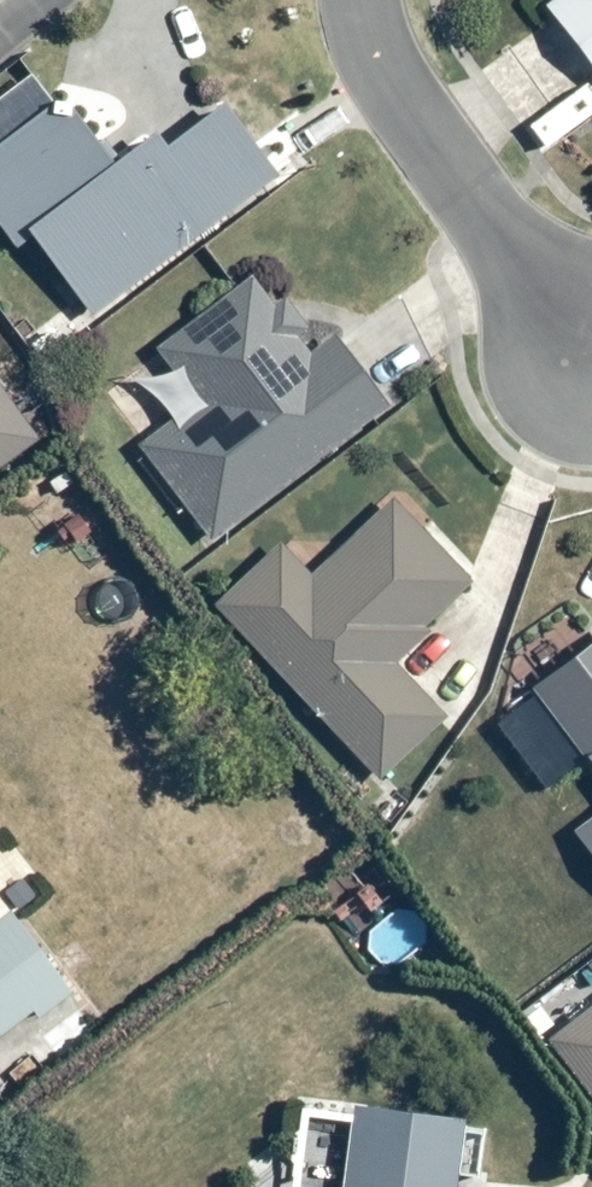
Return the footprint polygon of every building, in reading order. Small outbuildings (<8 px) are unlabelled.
[(591,64),(591,0),(546,0),(591,64)] [(95,319),(286,176),(235,105),(133,180),(87,115),(52,109),(0,149),(0,186),(3,190),(95,319)] [(143,437),(217,534),(394,401),(344,330),(318,353),(260,272),(164,343),(202,394),(143,437)] [(41,438),(0,381),(0,472),(41,438)] [(287,535),(218,594),(381,771),(450,709),(392,652),(478,576),(403,491),(321,568),(287,535)] [(541,680),(591,749),(591,641),(541,680)] [(591,842),(591,817),(580,826),(591,842)] [(77,979),(13,905),(0,915),(0,1034),(77,979)] [(558,1030),(591,1074),(591,1005),(558,1030)] [(472,1113),(360,1098),(348,1186),(461,1186),(472,1113)]
